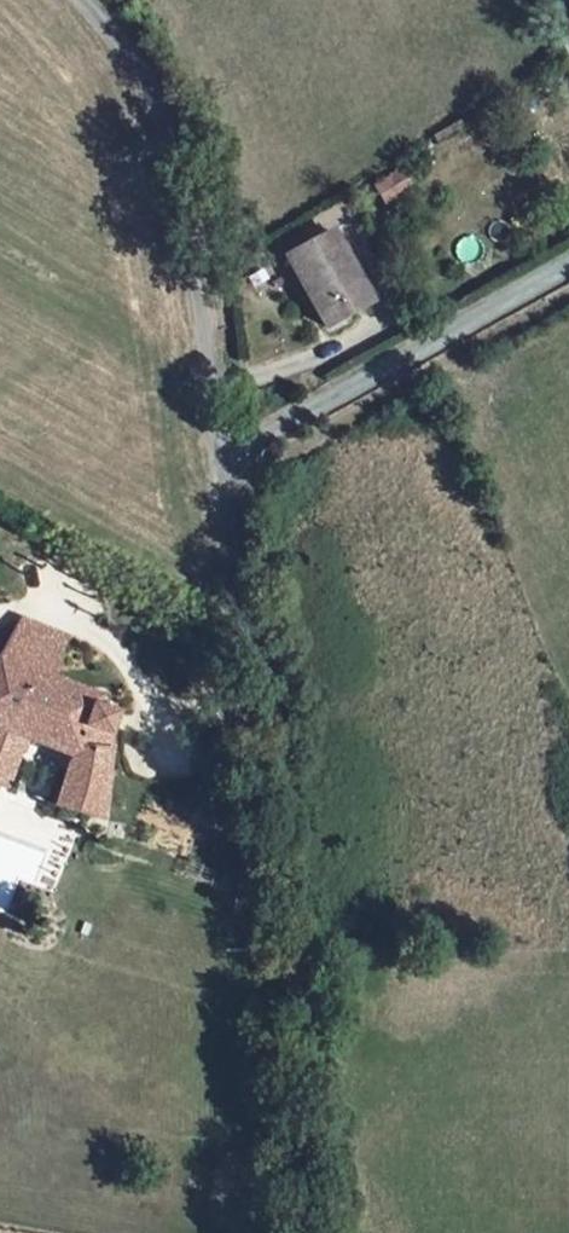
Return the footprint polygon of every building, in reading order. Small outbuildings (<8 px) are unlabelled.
[(136,13),(149,1),(149,0),(127,0),(136,13)] [(315,229),(270,257),(312,326),(356,299),(315,229)] [(0,632),(0,638),(27,647),(37,618),(9,608),(0,632)] [(27,647),(0,638),(0,766),(11,769),(28,718),(77,734),(61,783),(105,798),(120,702),(93,691),(98,672),(27,647)]
